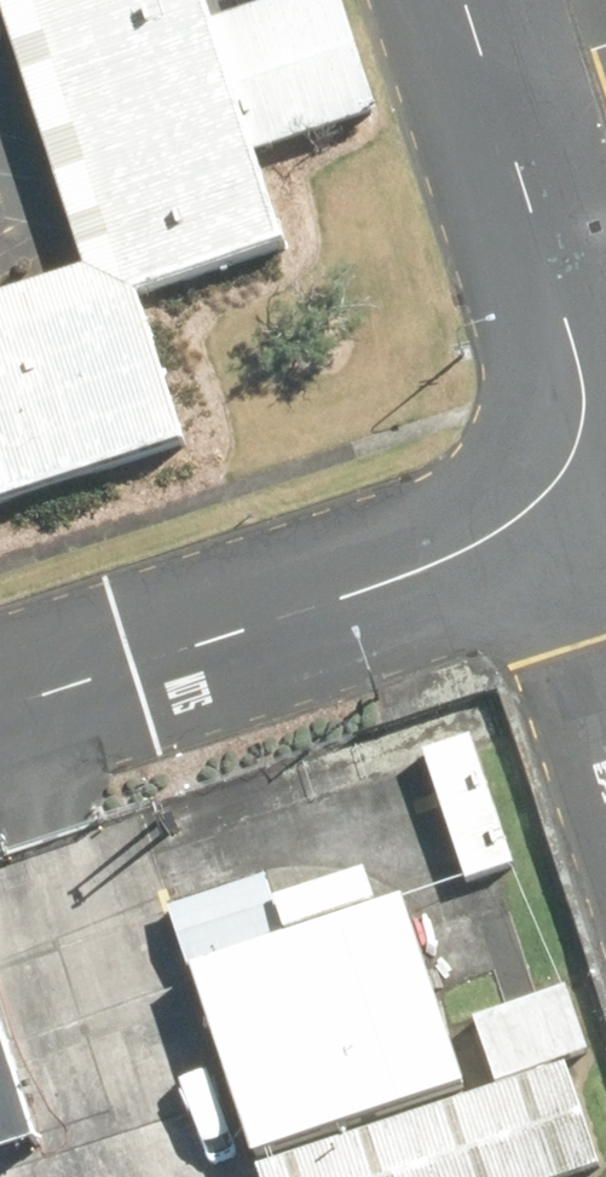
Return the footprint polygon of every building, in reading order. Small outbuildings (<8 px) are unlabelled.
[(63,220),(0,241),(0,485),(210,415),(157,259),(310,208),(278,112),(398,72),(374,0),(0,0),(0,32),(63,220)] [(433,755),(477,877),(526,860),(481,737),(433,755)] [(272,871),(173,906),(191,955),(290,920),(272,871)] [(397,897),(189,967),(255,1161),(463,1091),(397,897)] [(55,1137),(0,969),(0,1155),(55,1137)] [(255,1161),(260,1176),(603,1176),(605,1176),(605,1136),(578,1052),(255,1161)]
